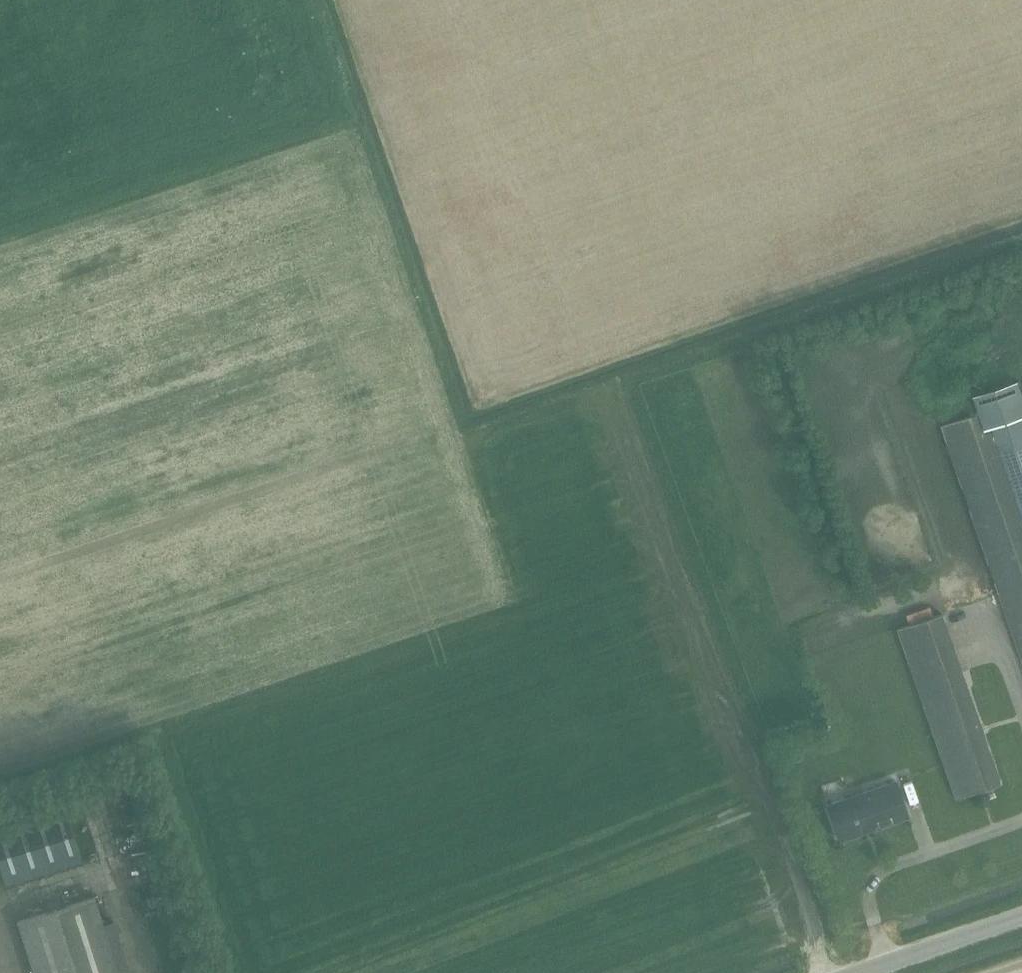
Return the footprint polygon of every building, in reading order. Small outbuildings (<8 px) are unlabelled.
[(944,425),(1021,652),(1021,389),(1019,380),(979,393),(985,411),(944,425)] [(956,798),(957,798),(1000,783),(941,613),(898,628),(956,798)] [(832,731),(819,734),(823,749),(836,746),(832,731)] [(896,781),(828,805),(839,839),(907,815),(896,781)] [(0,825),(0,866),(5,882),(81,858),(64,805),(0,825)] [(119,971),(130,968),(114,919),(103,923),(94,896),(17,920),(34,972),(119,972),(119,971)]
